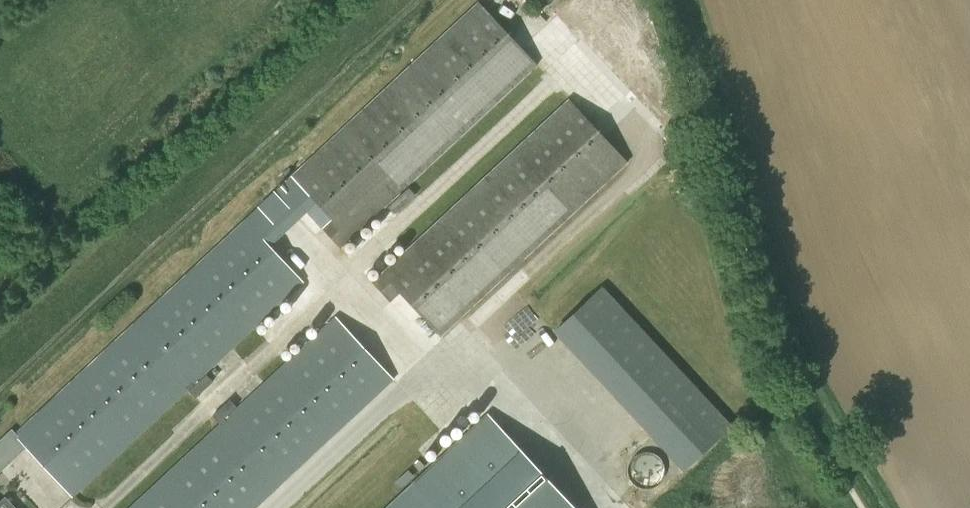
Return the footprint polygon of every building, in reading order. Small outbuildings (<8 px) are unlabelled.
[(341,249),(538,65),(479,2),(16,434),(16,435),(16,436),(73,498),(304,282),(264,239),(311,197),(332,220),(323,229),(341,249)] [(441,337),(628,163),(569,99),(372,282),(390,302),(400,293),(441,337)] [(550,326),(680,468),(731,421),(600,280),(550,326)] [(336,316),(230,415),(223,406),(197,430),(204,438),(129,507),(256,507),(395,380),(393,378),(403,369),(392,357),(382,367),(336,316)] [(385,507),(574,507),(516,446),(501,460),(477,433),(480,430),(475,424),(385,507)]
